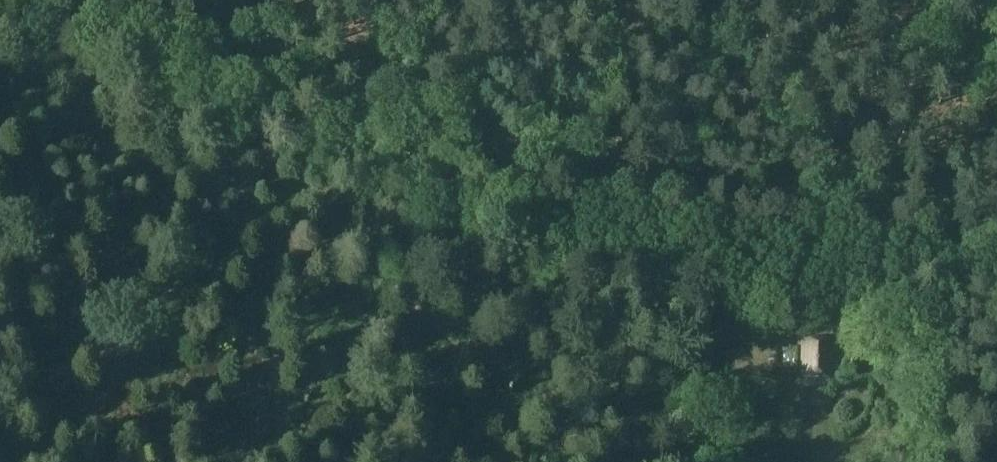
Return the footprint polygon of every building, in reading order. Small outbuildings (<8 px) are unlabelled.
[(802,378),(831,378),(831,342),(802,342),(802,378)]
